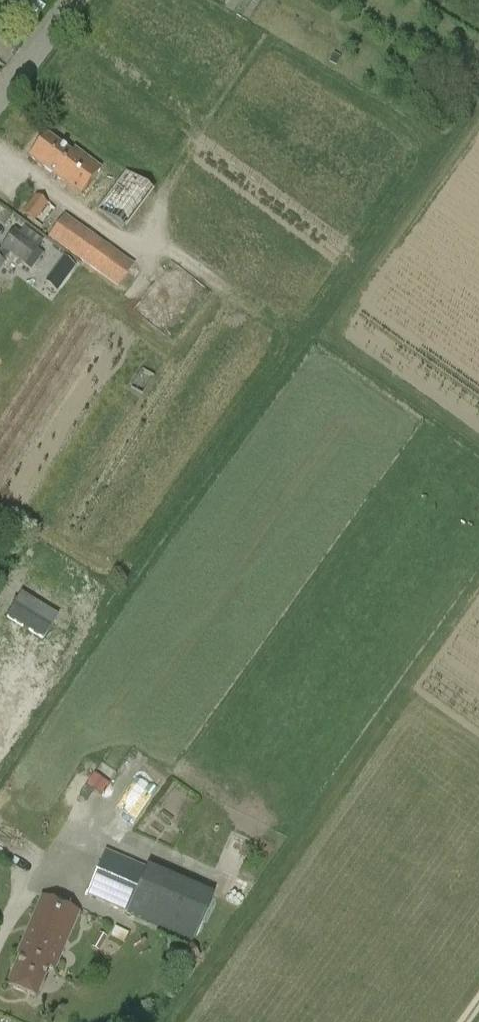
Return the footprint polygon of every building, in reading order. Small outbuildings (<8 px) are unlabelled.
[(79,197),(95,175),(99,170),(72,149),(68,154),(44,136),(27,158),(79,197)] [(102,211),(131,226),(153,182),(124,168),(102,211)] [(22,214),(34,222),(47,204),(35,196),(22,214)] [(64,216),(48,239),(117,288),(133,265),(64,216)] [(9,255),(24,266),(37,249),(15,232),(0,251),(0,267),(9,255)] [(63,258),(57,266),(69,274),(74,266),(63,258)] [(154,377),(141,369),(129,388),(142,396),(154,377)] [(58,616),(20,593),(6,617),(43,640),(58,616)] [(135,780),(118,805),(137,818),(154,793),(135,780)] [(86,896),(126,913),(146,868),(106,851),(86,896)] [(19,956),(6,984),(35,996),(48,967),(51,969),(76,912),(41,897),(15,955),(19,956)] [(128,934),(115,927),(111,937),(123,943),(128,934)]
